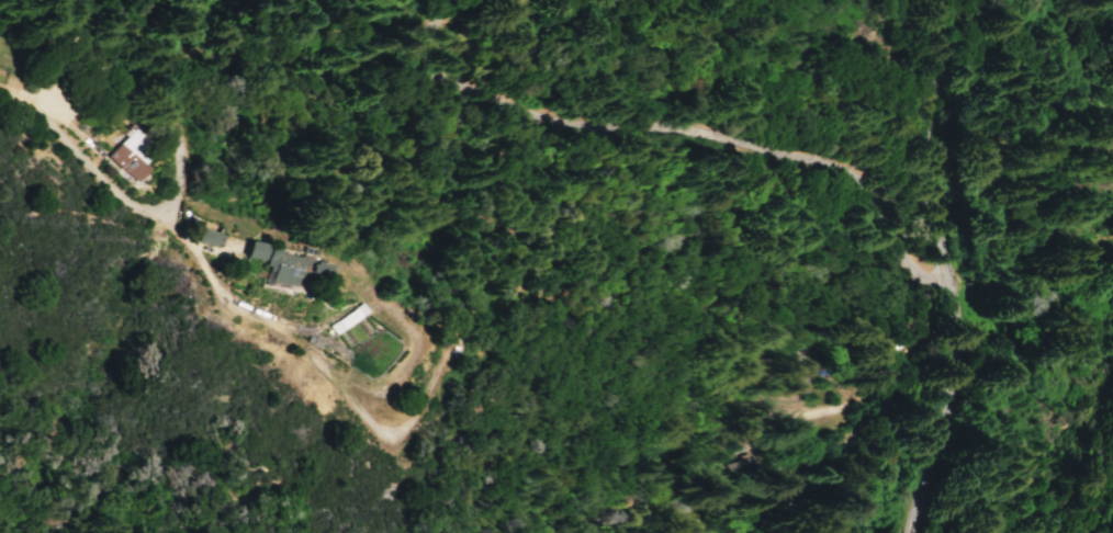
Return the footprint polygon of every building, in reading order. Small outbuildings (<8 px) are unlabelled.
[(122,141),(138,126),(161,150),(146,166),(122,141)] [(101,156),(127,182),(152,157),(127,131),(101,156)] [(239,236),(235,257),(258,262),(252,286),(294,296),(305,251),(239,236)] [(319,327),(338,350),(369,326),(350,302),(319,327)] [(749,456),(765,450),(758,436),(743,446),(749,456)] [(749,463),(762,457),(761,455),(769,452),(776,466),(753,475),(749,463)]
